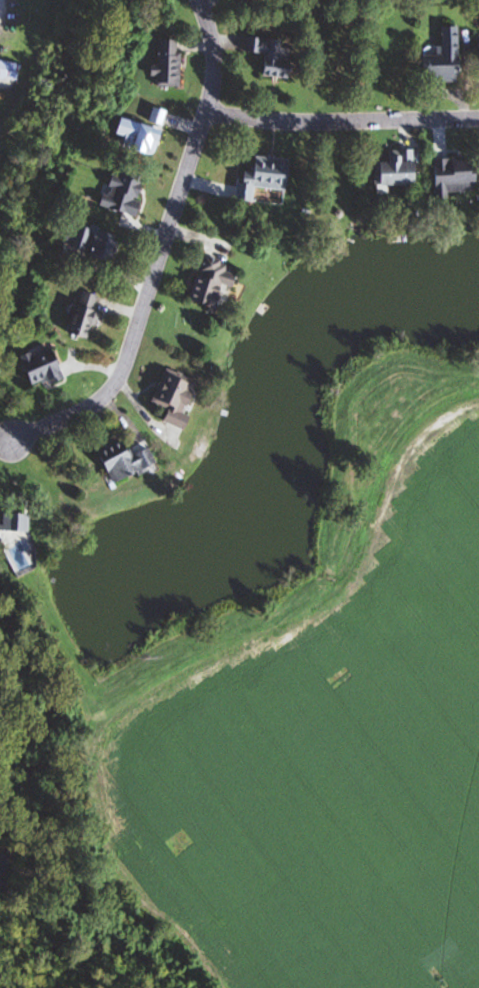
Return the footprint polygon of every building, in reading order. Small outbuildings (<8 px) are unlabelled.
[(461,82),(461,27),(443,27),(444,56),(428,56),(428,82),(461,82)] [(282,39),(247,37),(246,53),(265,55),(264,76),(293,78),(295,48),(282,47),(282,39)] [(160,41),(160,87),(183,87),(183,41),(160,41)] [(22,65),(0,60),(0,77),(19,81),(22,65)] [(117,136),(127,138),(124,148),(159,156),(165,129),(121,119),(117,136)] [(392,158),(375,158),(375,186),(419,186),(419,150),(392,150),(392,158)] [(258,188),(291,191),(294,159),(256,156),(254,173),(241,172),(239,201),(256,203),(258,188)] [(450,192),(477,190),(476,157),(436,159),(437,200),(450,199),(450,192)] [(138,216),(149,178),(116,168),(105,207),(138,216)] [(65,243),(88,250),(95,230),(73,222),(65,243)] [(123,236),(101,230),(93,257),(115,263),(123,236)] [(233,287),(241,289),(244,275),(231,272),(233,264),(204,257),(194,300),(229,308),(233,287)] [(93,337),(104,297),(81,291),(70,331),(93,337)] [(24,360),(36,385),(43,382),(46,388),(69,378),(53,346),(24,360)] [(155,404),(172,411),(168,423),(189,431),(194,417),(188,415),(201,381),(168,369),(155,404)] [(115,485),(159,467),(151,448),(134,455),(128,441),(101,452),(115,485)] [(3,532),(30,532),(30,515),(3,515),(3,532)]
